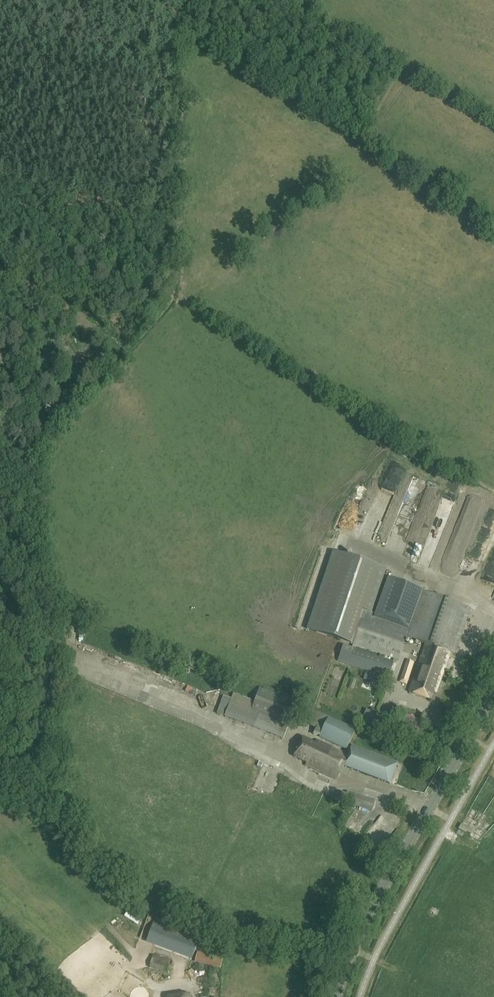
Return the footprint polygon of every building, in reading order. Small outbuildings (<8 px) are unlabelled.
[(421,478),(416,476),(411,487),(416,489),(421,478)] [(439,519),(449,523),(459,496),(449,492),(439,519)] [(417,530),(425,513),(408,505),(400,522),(417,530)] [(395,534),(396,546),(408,545),(407,534),(395,534)] [(465,557),(468,550),(458,545),(454,552),(465,557)] [(386,569),(333,552),(307,629),(353,645),(353,644),(363,616),(369,618),(386,569)] [(452,557),(447,569),(457,572),(461,561),(452,557)] [(363,616),(353,644),(398,660),(406,637),(425,643),(424,646),(425,646),(409,692),(431,699),(434,689),(437,690),(450,652),(455,654),(471,608),(401,583),(387,624),(369,618),(363,616)] [(80,648),(87,649),(88,642),(81,641),(80,648)] [(387,677),(393,661),(344,645),(338,661),(387,677)] [(406,683),(413,662),(407,660),(400,681),(406,683)] [(365,672),(363,679),(378,684),(381,677),(365,672)] [(260,687),(254,702),(233,694),(232,698),(223,695),(216,714),(283,739),(287,727),(281,724),(290,699),(260,687)] [(314,733),(320,736),(319,737),(346,750),(356,729),(329,717),(309,708),(303,723),(316,729),(314,733)] [(373,727),(383,732),(386,734),(391,723),(399,728),(404,719),(393,713),(390,719),(380,714),(373,727)] [(352,744),(348,754),(316,741),(315,743),(302,737),(295,757),(307,762),(306,766),(337,780),(344,767),(391,784),(398,762),(352,744)] [(372,812),(375,800),(347,791),(347,793),(341,791),(338,801),(356,807),(372,812)] [(363,830),(371,823),(368,819),(360,826),(363,830)] [(223,957),(197,951),(199,947),(160,937),(157,948),(186,956),(185,958),(195,961),(195,962),(220,968),(223,957)] [(167,973),(170,959),(153,955),(150,968),(167,973)]
